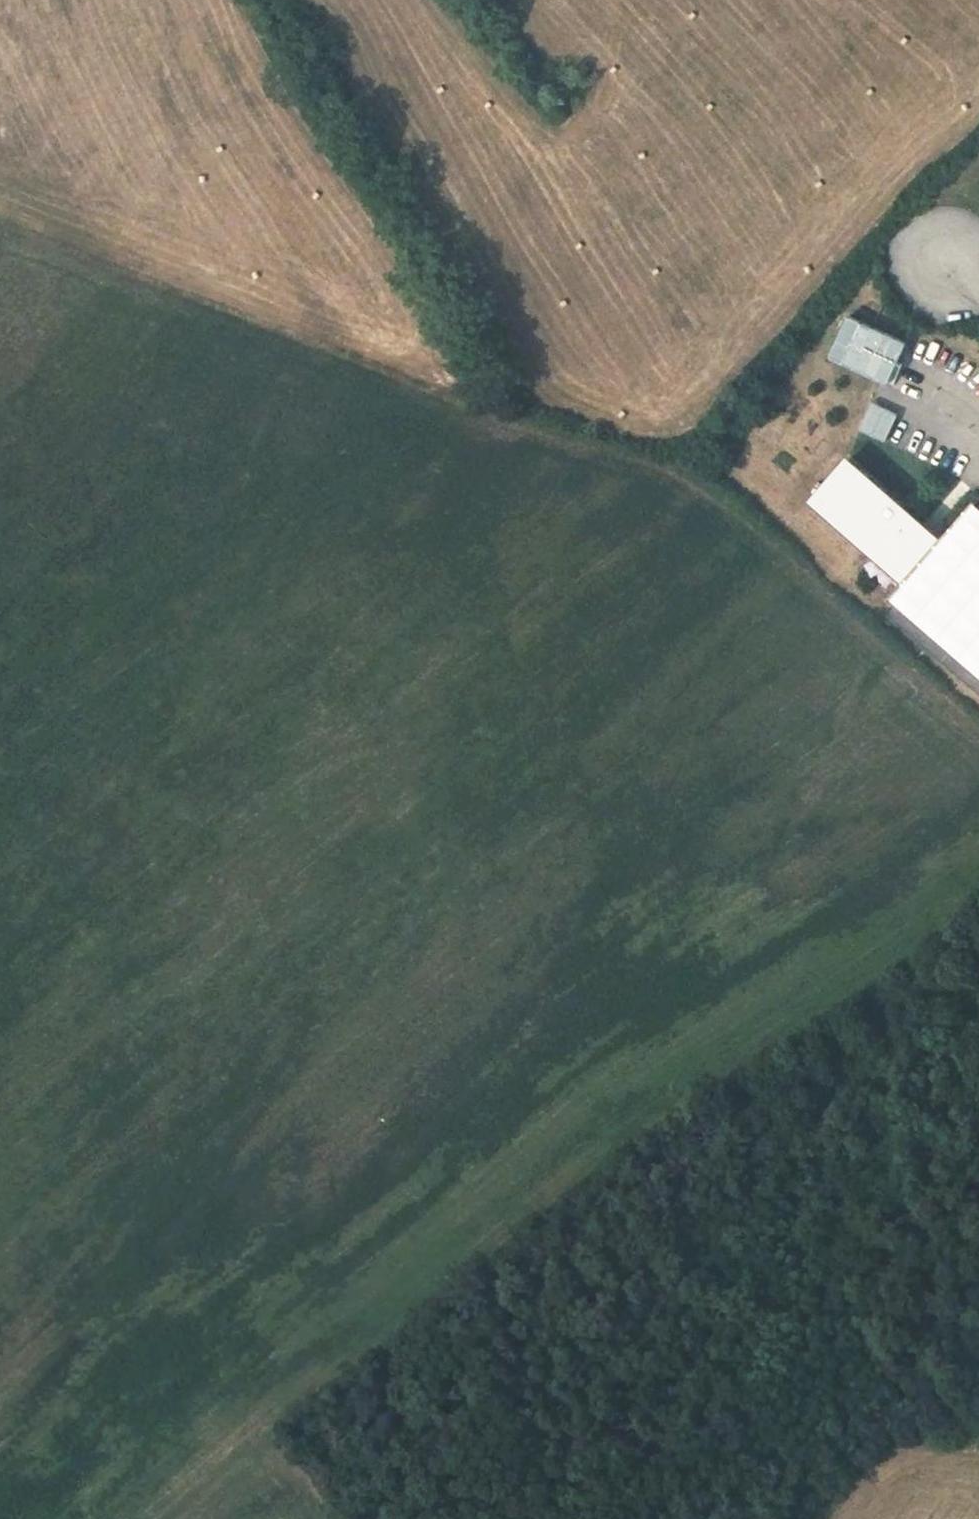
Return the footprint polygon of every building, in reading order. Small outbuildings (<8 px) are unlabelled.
[(858,323),(843,367),(891,384),(907,340),(858,323)] [(848,460),(815,497),(910,579),(893,598),(978,672),(978,507),(975,504),(942,542),(848,460)]
